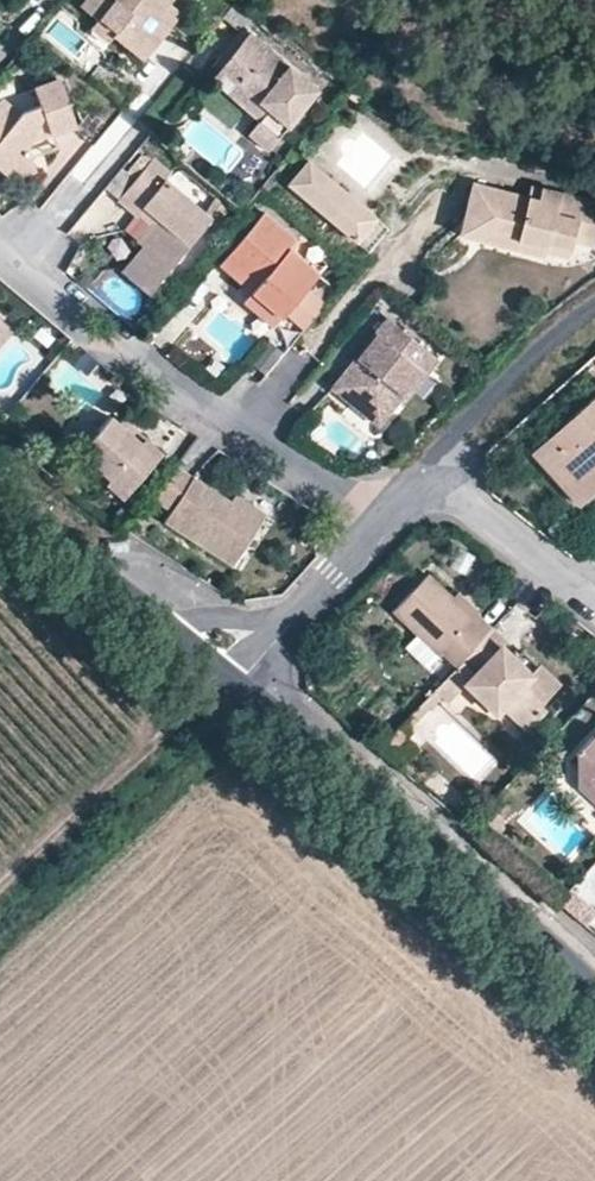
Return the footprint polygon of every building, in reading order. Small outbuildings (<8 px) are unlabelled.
[(170,4),(173,0),(86,0),(79,7),(96,22),(114,0),(132,16),(114,37),(133,54),(144,40),(153,48),(170,28),(159,17),(170,4)] [(110,42),(114,37),(132,16),(114,0),(96,22),(92,27),(110,42)] [(159,17),(170,28),(182,14),(170,4),(159,17)] [(260,24),(237,4),(227,17),(242,31),(249,36),(253,33),(260,24)] [(249,36),(242,31),(209,73),(214,77),(229,59),(249,36)] [(253,33),(249,36),(229,59),(246,75),(241,83),(267,107),(259,116),(252,124),(274,142),(319,87),(253,33)] [(144,40),(133,54),(142,62),(153,48),(144,40)] [(246,75),(229,59),(214,77),(259,116),(267,107),(241,83),(246,75)] [(33,139),(36,128),(46,124),(49,133),(74,123),(60,82),(35,91),(40,106),(24,114),(26,118),(19,121),(13,115),(15,113),(1,100),(0,102),(0,170),(9,178),(37,168),(31,149),(33,139)] [(33,139),(49,133),(46,124),(36,128),(33,139)] [(274,142),(252,124),(245,132),(266,150),(274,142)] [(166,220),(144,246),(123,272),(146,291),(208,218),(165,181),(170,174),(152,159),(118,199),(137,215),(139,212),(146,204),(166,220)] [(340,232),(361,207),(309,162),(288,187),(340,232)] [(523,213),(525,201),(512,199),(510,211),(523,213)] [(523,213),(510,211),(454,202),(447,242),(503,251),(501,265),(531,270),(532,265),(533,257),(557,260),(558,251),(558,246),(583,249),(589,211),(525,201),(523,213)] [(137,240),(144,246),(166,220),(146,204),(139,212),(152,222),(137,240)] [(373,218),(361,207),(340,232),(352,242),(373,218)] [(323,279),(291,252),(298,243),(263,214),(217,268),(285,325),(289,319),(304,331),(326,304),(312,292),(323,279)] [(503,251),(447,242),(445,256),(501,265),(503,251)] [(558,246),(558,251),(583,254),(583,249),(558,246)] [(533,257),(532,265),(556,269),(557,260),(533,257)] [(0,315),(0,344),(14,326),(0,315)] [(372,358),(365,352),(335,388),(381,425),(404,400),(411,390),(417,395),(442,363),(389,322),(379,335),(387,342),(372,358)] [(372,358),(387,342),(379,335),(365,352),(372,358)] [(411,390),(404,400),(409,404),(417,395),(411,390)] [(566,487),(589,467),(594,474),(594,395),(533,450),(566,487)] [(121,423),(112,415),(78,455),(126,496),(164,452),(148,438),(143,443),(121,423)] [(143,443),(148,438),(125,419),(121,423),(143,443)] [(566,487),(579,502),(594,488),(594,474),(589,467),(566,487)] [(166,520),(234,563),(262,522),(230,501),(181,470),(153,497),(172,509),(166,520)] [(230,501),(262,522),(267,513),(235,493),(230,501)] [(473,616),(452,596),(428,574),(392,610),(441,654),(444,651),(457,664),(462,660),(492,629),(475,614),(473,616)] [(456,591),(452,596),(473,616),(475,614),(479,611),(456,591)] [(492,629),(462,660),(474,672),(466,680),(501,714),(507,707),(528,725),(545,706),(540,702),(558,682),(537,662),(525,674),(513,663),(517,659),(501,645),(504,640),(492,629)] [(474,672),(462,660),(457,664),(436,687),(441,692),(448,699),(466,680),(474,672)] [(441,692),(436,687),(408,716),(413,721),(441,692)] [(579,751),(588,760),(591,783),(594,787),(594,732),(579,751)] [(594,805),(594,787),(591,783),(588,760),(579,751),(576,753),(578,789),(594,805)]
